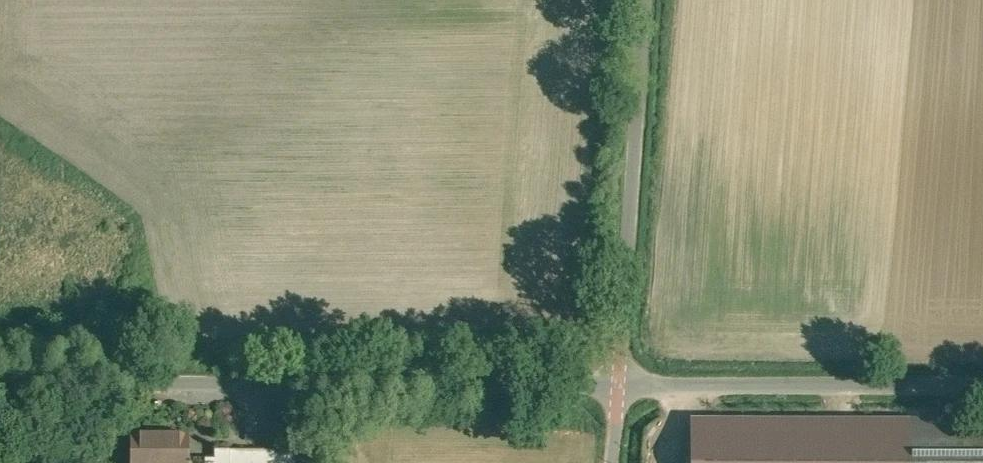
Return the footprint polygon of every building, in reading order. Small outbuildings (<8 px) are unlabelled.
[(700,426),(700,462),(982,462),(982,424),(700,426)] [(135,437),(134,462),(200,462),(200,461),(187,460),(187,437),(135,437)] [(200,461),(200,462),(229,462),(229,452),(216,452),(216,461),(200,461)] [(229,452),(229,462),(268,462),(268,452),(229,452)] [(268,452),(268,462),(297,462),(297,452),(268,452)]
